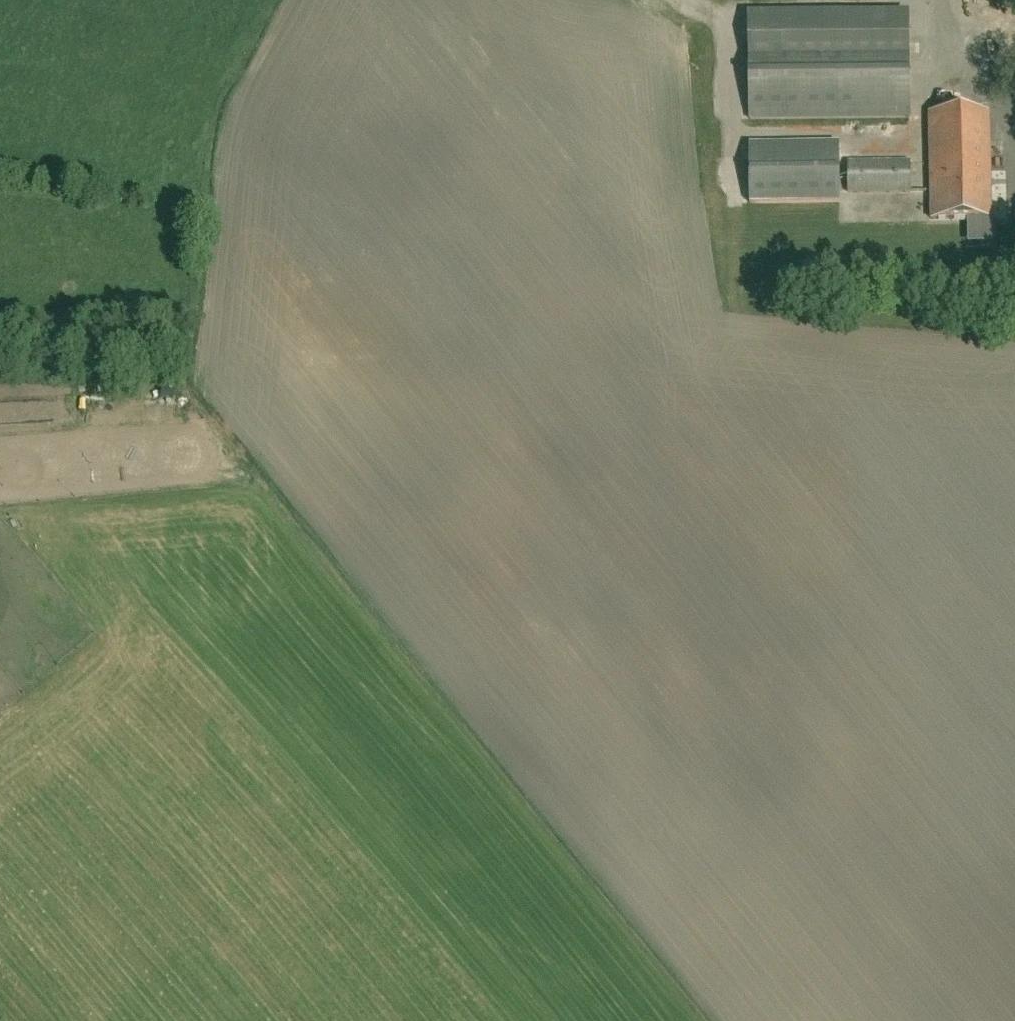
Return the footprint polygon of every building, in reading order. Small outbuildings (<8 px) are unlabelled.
[(752,120),(912,118),(910,25),(750,27),(752,120)] [(935,220),(994,218),(991,113),(932,114),(935,220)] [(839,202),(838,152),(838,141),(749,144),(749,153),(750,204),(839,202)] [(849,193),(911,192),(911,161),(848,162),(849,193)]
